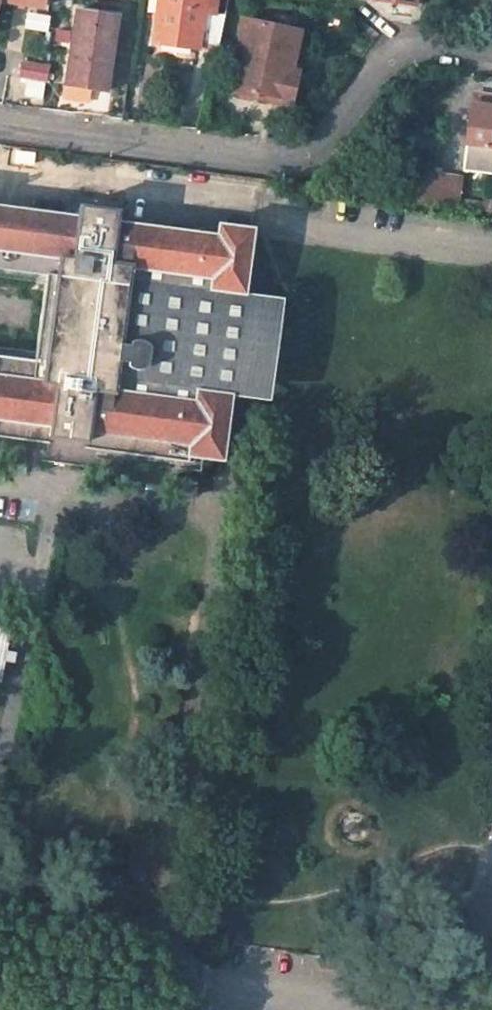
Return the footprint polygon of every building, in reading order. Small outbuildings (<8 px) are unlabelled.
[(223,30),(229,0),(165,0),(162,14),(155,14),(151,42),(209,50),(210,45),(219,46),(223,30)] [(75,12),(65,87),(105,92),(114,18),(75,12)] [(305,33),(245,22),(236,62),(240,67),(234,93),(255,98),(256,93),(257,91),(275,95),(281,68),(297,71),(305,33)] [(49,68),(21,63),(18,78),(45,83),(49,68)] [(256,93),(255,98),(274,102),(273,104),(295,109),(303,72),(297,71),(281,68),(275,95),(257,91),(256,93)] [(461,167),(491,170),(491,95),(476,93),(475,103),(470,102),(461,167)] [(460,179),(422,173),(417,201),(456,206),(460,179)] [(255,227),(220,222),(218,233),(118,220),(118,211),(78,205),(77,215),(0,205),(0,277),(45,282),(59,284),(45,380),(32,379),(0,374),(0,438),(50,445),(47,462),(85,467),(87,450),(194,464),(195,454),(224,458),(232,394),(196,389),(195,399),(114,389),(130,268),(210,279),(209,289),(246,294),(255,227)] [(130,268),(114,389),(195,399),(196,389),(232,394),(269,398),(282,298),(246,294),(209,289),(210,279),(130,268)] [(45,282),(32,379),(45,380),(59,284),(45,282)] [(12,635),(0,633),(0,684),(2,684),(12,635)]
